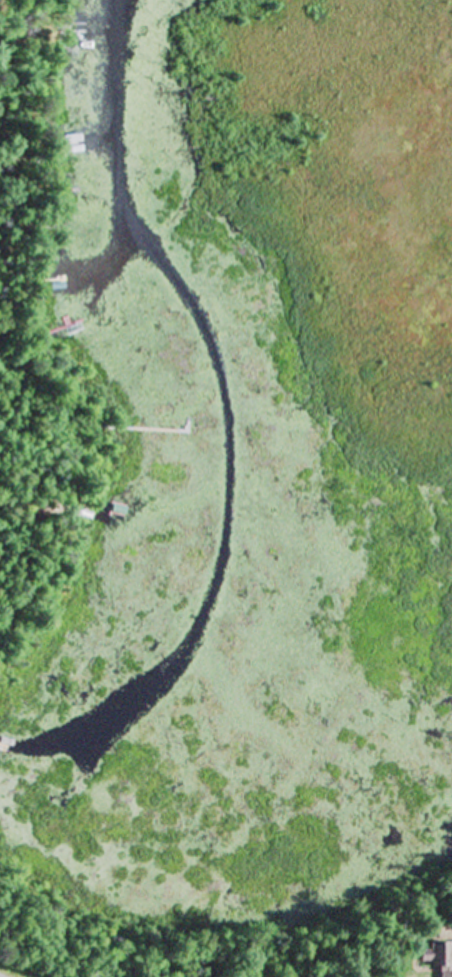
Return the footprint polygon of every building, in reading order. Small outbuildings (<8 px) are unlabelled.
[(421,943),(421,949),(413,949),(412,966),(451,967),(451,943),(421,943)]
